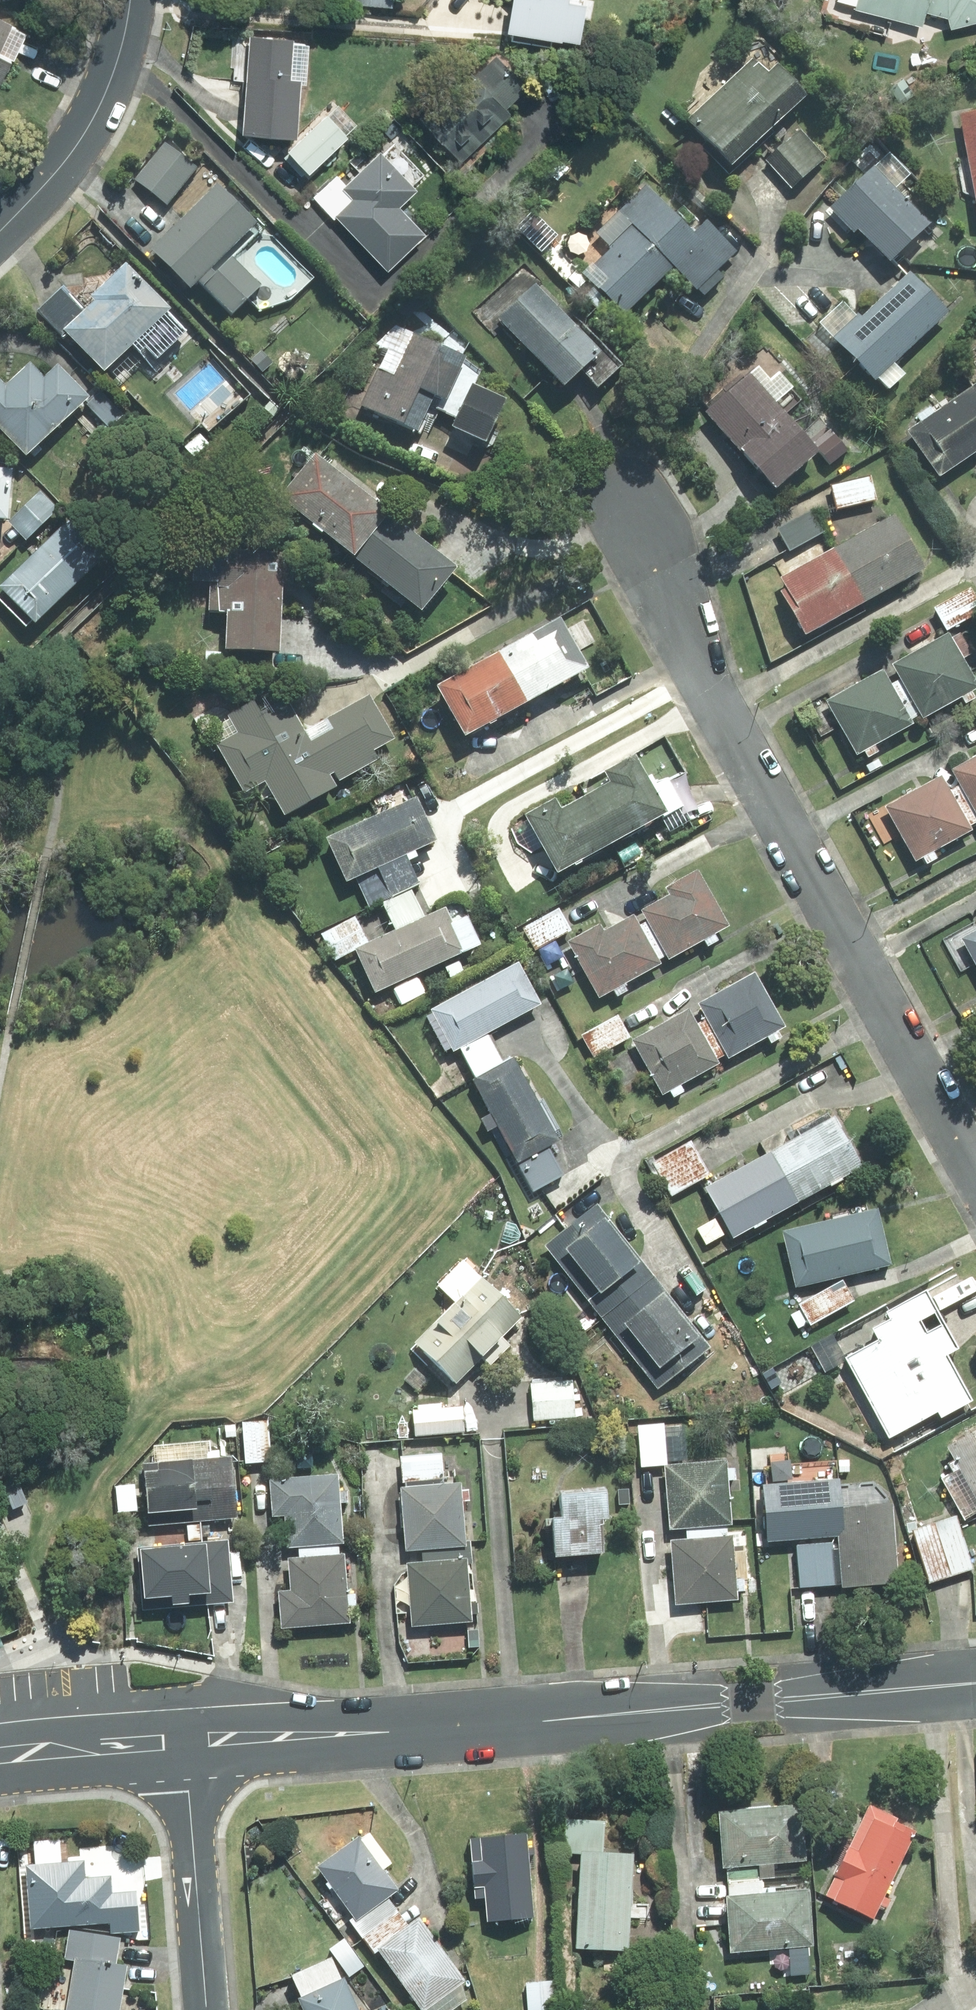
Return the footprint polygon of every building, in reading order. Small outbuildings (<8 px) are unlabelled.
[(342,7),(391,9),(391,0),(342,0),(342,7)] [(501,41),(578,44),(579,20),(593,21),(594,0),(503,0),(501,41)] [(915,28),(920,14),(944,21),(946,31),(975,23),(975,0),(831,0),(915,28)] [(0,20),(0,79),(24,33),(0,20)] [(304,88),(307,38),(233,34),(230,84),(240,84),(236,140),(289,143),(293,87),(304,88)] [(450,174),(507,120),(502,115),(527,91),(492,55),(467,78),(457,68),(400,122),(450,174)] [(758,70),(748,60),(679,130),(728,178),(802,103),(763,65),(758,70)] [(341,140),(320,118),(280,155),(301,178),(341,140)] [(957,122),(971,224),(975,223),(975,119),(957,122)] [(802,124),(769,154),(799,186),(832,156),(802,124)] [(199,171),(167,142),(130,183),(162,211),(199,171)] [(334,175),(310,198),(382,274),(421,236),(395,209),(412,193),(375,155),(343,185),(334,175)] [(868,170),(823,216),(849,241),(854,236),(887,269),(927,228),(868,170)] [(230,252),(260,224),(221,183),(152,248),(191,289),(200,281),(231,314),(262,285),(230,252)] [(630,231),(609,253),(582,282),(623,321),(667,274),(692,298),(732,256),(702,227),(693,237),(641,187),(614,216),(630,231)] [(153,314),(143,303),(150,296),(124,267),(78,308),(62,289),(32,315),(57,343),(60,340),(95,379),(131,348),(149,368),(185,336),(160,307),(153,314)] [(842,303),(815,328),(870,388),(872,386),(883,397),(901,381),(890,370),(946,318),(907,276),(858,321),(842,303)] [(592,358),(538,290),(497,322),(555,396),(579,378),(592,395),(618,375),(599,352),(592,358)] [(502,407),(472,392),(480,375),(391,334),(355,413),(411,439),(424,411),(451,424),(444,436),(478,454),(502,407)] [(828,469),(848,452),(821,419),(797,438),(780,418),(797,404),(764,363),(699,416),(765,497),(817,456),(828,469)] [(80,407),(106,435),(123,420),(98,391),(85,402),(55,369),(39,383),(26,368),(1,390),(0,390),(0,444),(18,463),(80,407)] [(903,440),(933,484),(975,454),(975,389),(903,440)] [(214,448),(199,432),(180,452),(195,467),(214,448)] [(309,456),(270,503),(414,622),(453,575),(309,456)] [(868,480),(828,487),(832,512),(872,504),(868,480)] [(59,515),(41,495),(5,526),(23,547),(59,515)] [(806,512),(772,531),(786,556),(790,554),(798,568),(768,585),(797,639),(918,572),(888,518),(828,552),(806,512)] [(62,525),(0,586),(0,604),(29,634),(101,565),(62,525)] [(221,618),(217,659),(270,664),(267,694),(323,698),(328,647),(275,642),(277,613),(269,612),(274,557),(215,553),(210,617),(221,618)] [(931,611),(946,635),(975,616),(975,606),(965,589),(931,611)] [(552,622),(426,691),(455,743),(580,674),(552,622)] [(959,636),(946,642),(944,638),(817,707),(848,762),(858,757),(861,763),(873,756),(868,748),(954,701),(959,709),(975,700),(975,697),(957,661),(969,655),(959,636)] [(293,720),(262,733),(250,706),(204,726),(236,798),(261,787),(275,820),(330,795),(327,787),(395,757),(370,702),(299,733),(293,720)] [(578,800),(554,813),(548,802),(516,818),(547,877),(659,819),(628,760),(572,789),(578,800)] [(950,790),(945,793),(938,780),(880,810),(909,865),(916,861),(920,868),(933,862),(929,855),(967,835),(965,832),(975,826),(975,760),(947,775),(954,788),(950,790)] [(352,881),(365,911),(414,890),(402,860),(434,846),(415,801),(319,842),(338,887),(352,881)] [(662,890),(664,895),(601,931),(598,926),(563,947),(594,1002),(607,995),(611,1003),(625,995),(620,987),(696,944),(700,952),(715,943),(710,936),(723,929),(692,873),(662,890)] [(359,915),(323,931),(337,960),(356,950),(377,995),(483,945),(468,914),(452,922),(444,906),(425,915),(414,891),(385,905),(396,928),(371,940),(359,915)] [(557,911),(519,931),(531,954),(569,934),(557,911)] [(958,945),(975,977),(975,934),(958,945)] [(455,1052),(489,1034),(537,1008),(513,965),(420,1015),(444,1058),(455,1052)] [(676,1089),(714,1070),(710,1063),(721,1058),(723,1063),(762,1042),(765,1048),(776,1042),(773,1036),(782,1031),(752,976),(693,1008),(701,1022),(692,1027),(686,1016),(629,1045),(657,1099),(666,1094),(669,1101),(680,1095),(676,1089)] [(627,1038),(612,1016),(575,1040),(590,1063),(627,1038)] [(487,1115),(476,1121),(484,1136),(495,1131),(528,1196),(561,1179),(545,1148),(553,1144),(511,1060),(504,1064),(489,1034),(455,1052),(487,1115)] [(829,1122),(701,1188),(714,1212),(691,1224),(705,1252),(856,1174),(829,1122)] [(707,1176),(688,1143),(650,1166),(669,1198),(707,1176)] [(706,1349),(597,1208),(543,1250),(652,1391),(706,1349)] [(868,1213),(777,1234),(791,1292),(882,1271),(868,1213)] [(407,1351),(452,1391),(475,1365),(486,1375),(510,1349),(499,1339),(519,1316),(458,1262),(435,1288),(451,1302),(407,1351)] [(851,1305),(839,1283),(795,1306),(807,1329),(851,1305)] [(879,1317),(884,1325),(868,1334),(873,1344),(838,1363),(882,1443),(929,1417),(933,1424),(963,1408),(938,1362),(951,1354),(919,1296),(879,1317)] [(571,1382),(527,1385),(530,1424),(574,1421),(571,1382)] [(407,1413),(410,1439),(463,1433),(460,1408),(407,1413)] [(275,1464),(268,1418),(242,1422),(249,1468),(275,1464)] [(663,1471),(661,1429),(636,1430),(637,1471),(663,1471)] [(941,1450),(975,1512),(975,1431),(941,1450)] [(155,1507),(157,1525),(243,1517),(237,1451),(151,1460),(155,1507)] [(837,1513),(832,1454),(764,1460),(766,1489),(752,1491),(758,1553),(793,1550),(798,1596),(894,1587),(887,1509),(837,1513)] [(439,1458),(399,1460),(400,1486),(440,1484),(439,1458)] [(726,1531),(721,1466),(664,1470),(669,1535),(726,1531)] [(345,1473),(275,1478),(278,1519),(288,1518),(290,1546),(350,1542),(345,1473)] [(141,1513),(142,1482),(120,1481),(119,1512),(141,1513)] [(5,1491),(12,1509),(28,1503),(21,1485),(5,1491)] [(460,1555),(457,1488),(394,1490),(397,1558),(460,1555)] [(601,1489),(546,1495),(548,1522),(540,1523),(544,1564),(592,1559),(588,1524),(605,1523),(601,1489)] [(969,1571),(950,1513),(907,1527),(926,1585),(969,1571)] [(731,1604),(726,1537),(666,1541),(671,1608),(731,1604)] [(237,1539),(144,1544),(147,1608),(240,1603),(237,1539)] [(352,1549),(294,1553),(297,1585),(284,1586),(287,1626),(357,1621),(352,1549)] [(464,1630),(461,1561),(402,1563),(405,1633),(464,1630)] [(865,1928),(910,1829),(857,1805),(812,1904),(865,1928)] [(799,1807),(712,1813),(723,1960),(809,1954),(805,1888),(774,1890),(773,1873),(803,1871),(799,1807)] [(410,1925),(390,1896),(402,1888),(390,1869),(399,1863),(376,1829),(323,1865),(357,1917),(352,1921),(375,1956),(385,1949),(425,2009),(452,2009),(479,1992),(427,1913),(410,1925)] [(521,1836),(460,1843),(467,1904),(479,1903),(482,1932),(532,1926),(521,1836)] [(117,1888),(115,1858),(58,1860),(58,1845),(30,1846),(32,1925),(116,1922),(116,1929),(145,1928),(144,1887),(117,1888)] [(621,1957),(628,1862),(574,1859),(568,1954),(621,1957)] [(133,1962),(123,1961),(128,1933),(73,1924),(66,1970),(52,1968),(46,2004),(60,2006),(59,2009),(125,2009),(133,1962)] [(353,1935),(333,1946),(337,1954),(349,1976),(369,1966),(353,1935)] [(337,1954),(294,1979),(309,2009),(366,2009),(349,1976),(337,1954)] [(546,1982),(521,1984),(522,2009),(548,2009),(546,1982)]
